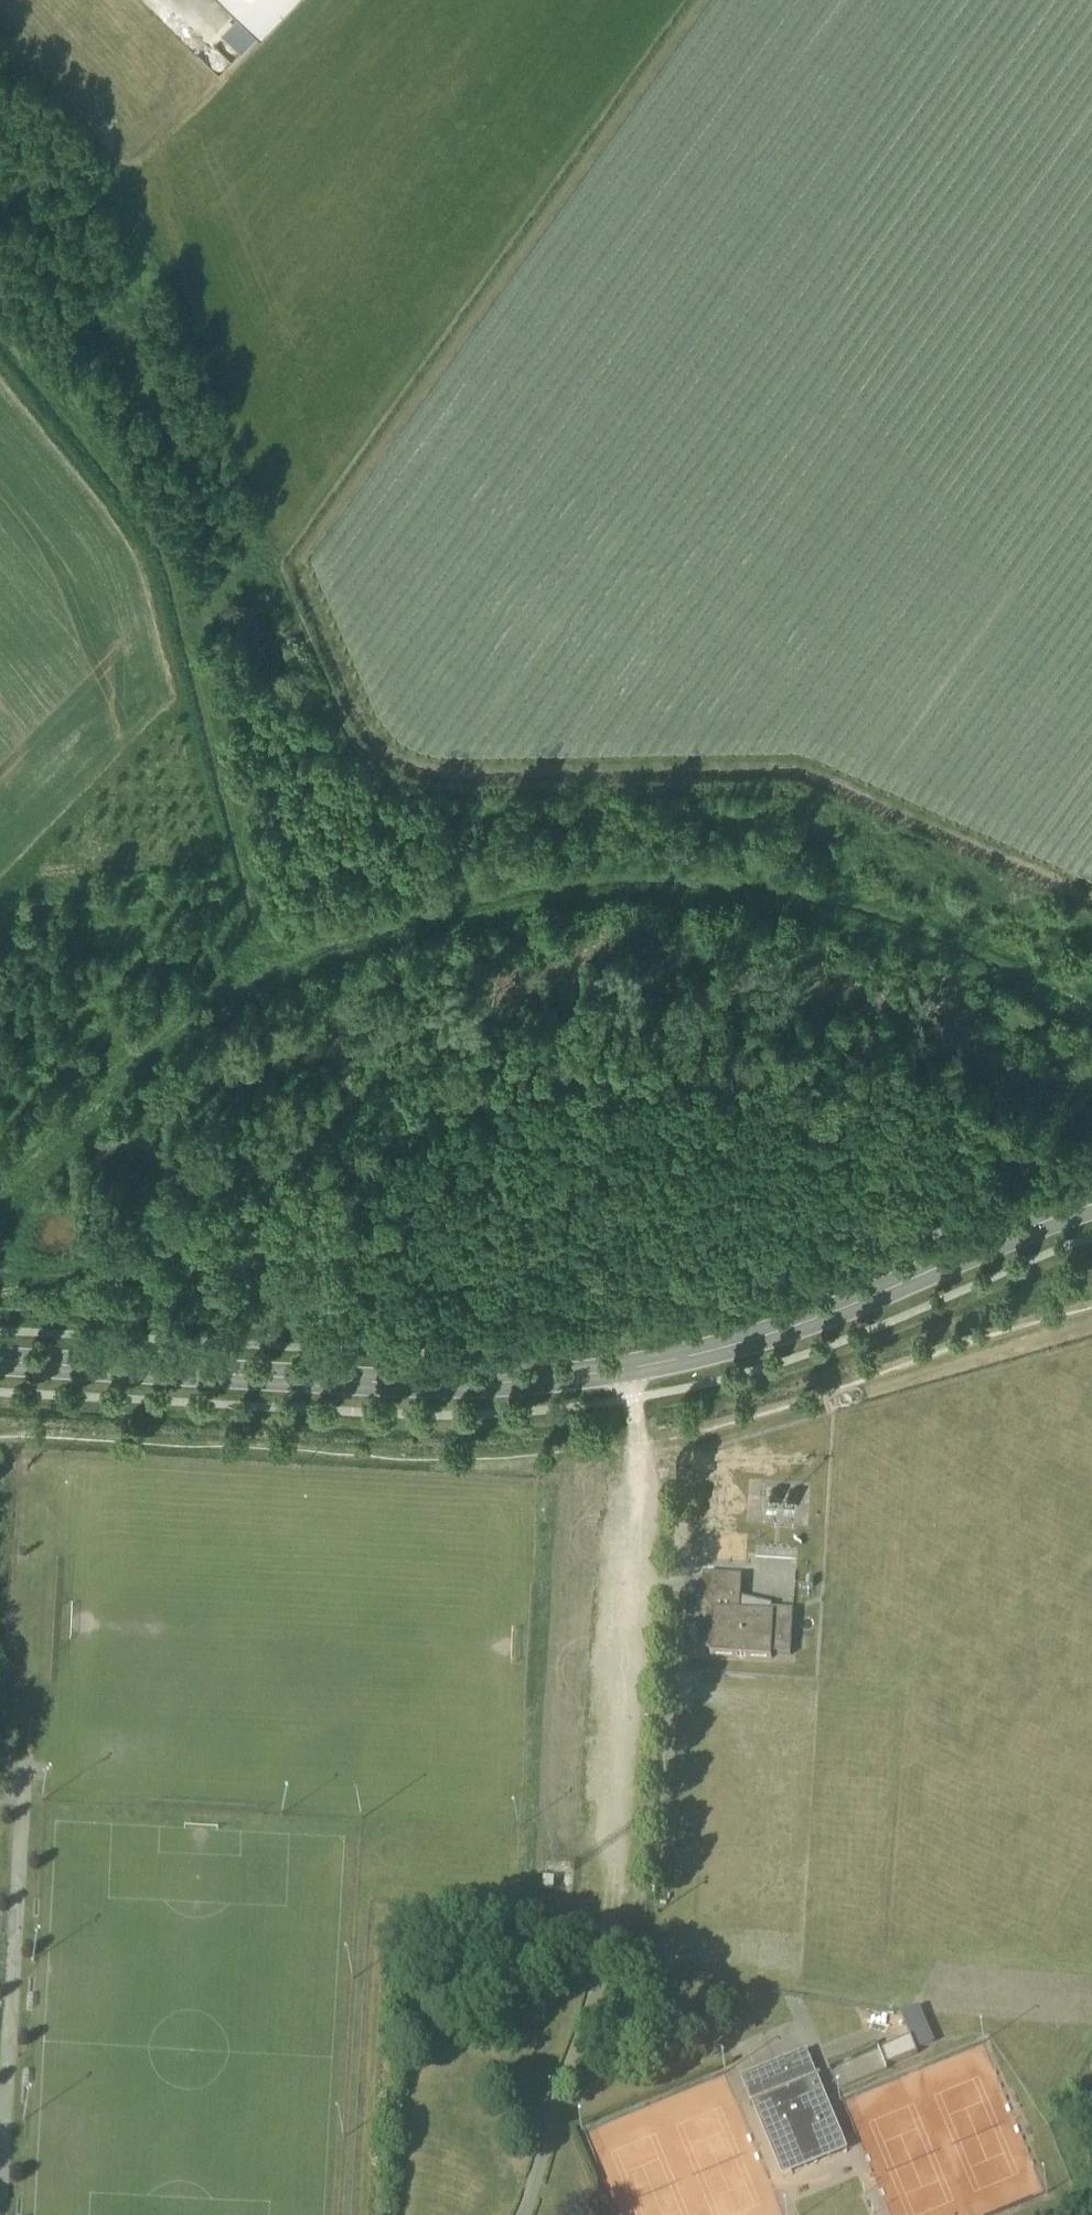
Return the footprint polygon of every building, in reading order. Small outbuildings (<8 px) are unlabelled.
[(260,32),(291,0),(226,0),(260,32)] [(772,1614),(741,1612),(743,1577),(704,1575),(700,1650),(711,1650),(711,1655),(772,1659),(772,1654),(791,1655),(794,1611),(772,1610),(772,1614)] [(544,1878),(543,1889),(554,1890),(555,1878),(544,1878)] [(912,2040),(918,2052),(934,2045),(919,2009),(902,2015),(912,2040)] [(887,2069),(919,2055),(918,2052),(912,2040),(880,2052),(887,2069)] [(818,2078),(807,2051),(742,2078),(753,2105),(750,2107),(762,2102),(785,2158),(842,2134),(819,2079),(822,2078),(821,2076),(818,2078)]
